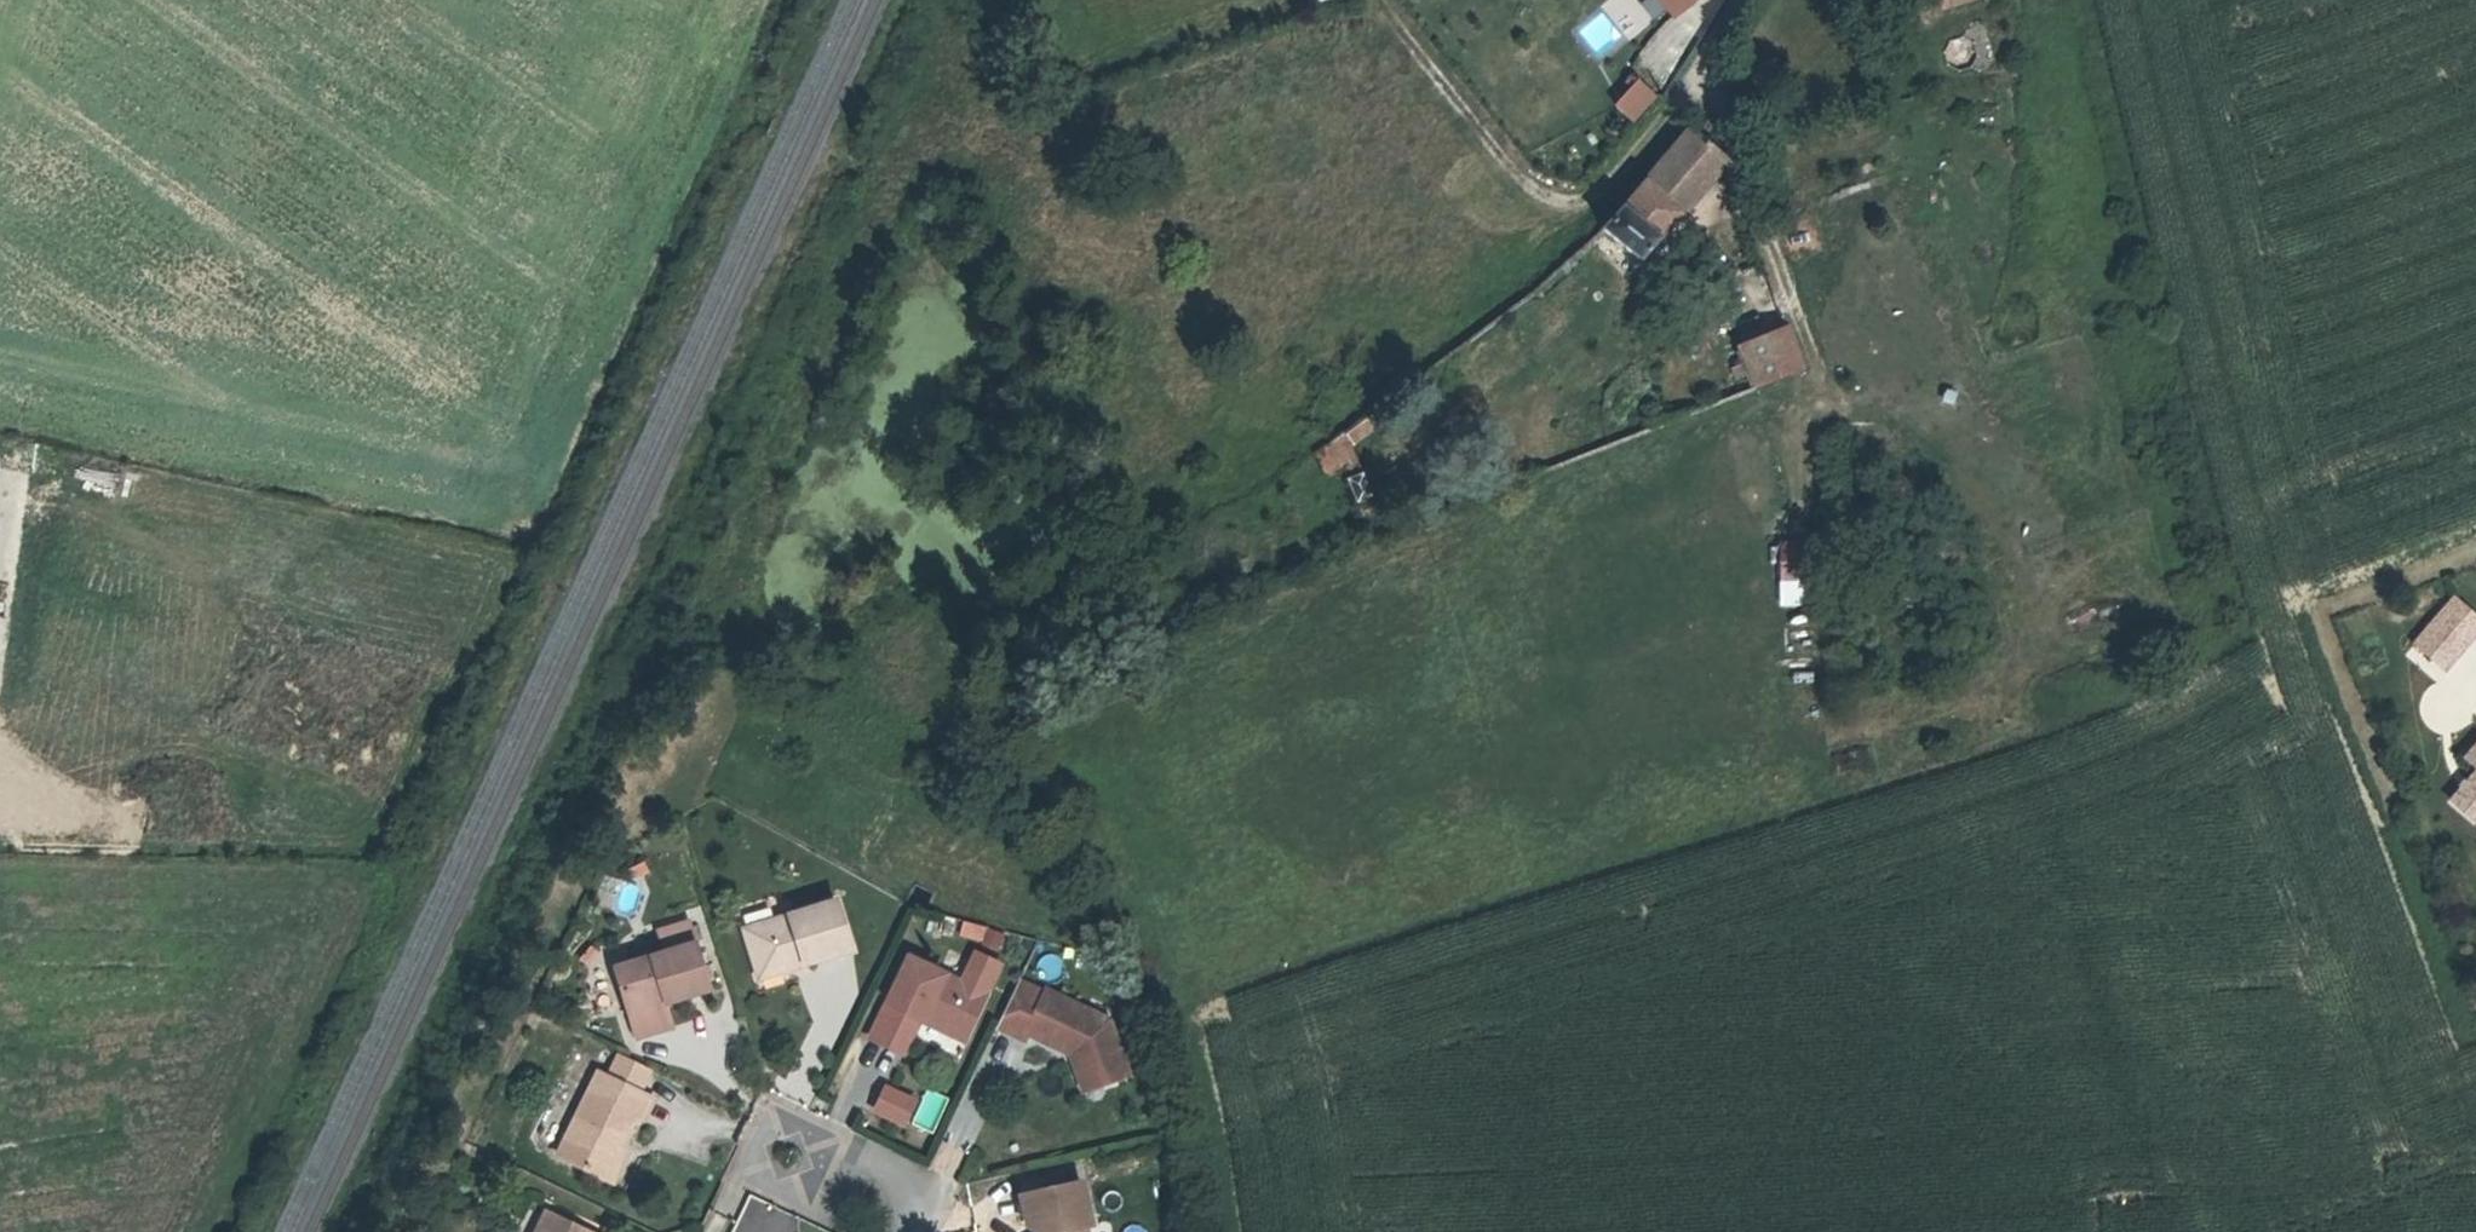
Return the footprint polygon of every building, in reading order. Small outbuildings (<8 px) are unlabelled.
[(1676,11),(1689,0),(1664,0),(1676,11)] [(1655,74),(1694,39),(1674,17),(1635,52),(1655,74)] [(1635,75),(1610,103),(1632,122),(1657,94),(1635,75)] [(1645,184),(1602,230),(1639,261),(1685,211),(1677,205),(1721,154),(1728,160),(1726,149),(1715,140),(1710,145),(1691,129),(1645,184)] [(1677,205),(1685,211),(1728,160),(1721,154),(1677,205)] [(1757,389),(1803,371),(1787,327),(1739,346),(1746,362),(1732,368),(1736,379),(1750,373),(1757,389)] [(1371,412),(1345,432),(1352,442),(1379,423),(1371,412)] [(1340,462),(1354,456),(1344,433),(1331,442),(1340,462)] [(1327,477),(1344,471),(1340,462),(1331,442),(1317,452),(1327,477)] [(1354,456),(1340,462),(1344,471),(1348,480),(1373,540),(1386,534),(1354,456)] [(2426,640),(2456,666),(2475,644),(2475,607),(2465,597),(2426,640)] [(850,951),(835,901),(786,916),(744,929),(756,971),(802,958),(804,965),(850,951)] [(615,968),(636,1037),(660,1029),(653,1006),(665,1003),(708,989),(688,923),(659,932),(666,953),(615,968)] [(759,978),(804,965),(802,958),(756,971),(759,978)] [(966,1034),(985,995),(909,958),(871,1038),(903,1053),(919,1019),(923,1021),(926,1014),(966,1034)] [(1111,1030),(1097,1023),(1100,1016),(1045,990),(1043,994),(1018,982),(996,1027),(1023,1040),(1026,1033),(1066,1053),(1068,1048),(1076,1052),(1072,1061),(1079,1079),(1097,1073),(1101,1084),(1108,1082),(1127,1075),(1111,1030)] [(653,1006),(660,1029),(672,1026),(665,1003),(653,1006)] [(963,1040),(966,1034),(926,1014),(923,1021),(963,1040)] [(1108,1020),(1100,1016),(1097,1023),(1111,1030),(1108,1020)] [(1068,1048),(1066,1053),(1070,1055),(1072,1061),(1076,1052),(1068,1048)] [(632,1090),(644,1066),(619,1054),(608,1077),(632,1090)] [(598,1073),(558,1155),(605,1178),(619,1149),(636,1114),(645,1096),(632,1090),(608,1077),(598,1073)] [(1097,1073),(1079,1079),(1083,1090),(1101,1084),(1097,1073)] [(932,1132),(943,1094),(921,1087),(910,1125),(932,1132)] [(902,1124),(913,1102),(886,1088),(876,1110),(902,1124)] [(643,1118),(652,1100),(645,1096),(636,1114),(643,1118)] [(612,1181),(627,1152),(619,1149),(605,1178),(612,1181)] [(1021,1196),(1027,1226),(1036,1231),(1087,1231),(1085,1226),(1091,1225),(1082,1182),(1021,1196)] [(803,1222),(747,1197),(732,1231),(799,1231),(803,1222)] [(536,1231),(587,1231),(546,1212),(536,1231)] [(1145,1222),(1119,1226),(1120,1231),(1147,1231),(1145,1222)]
